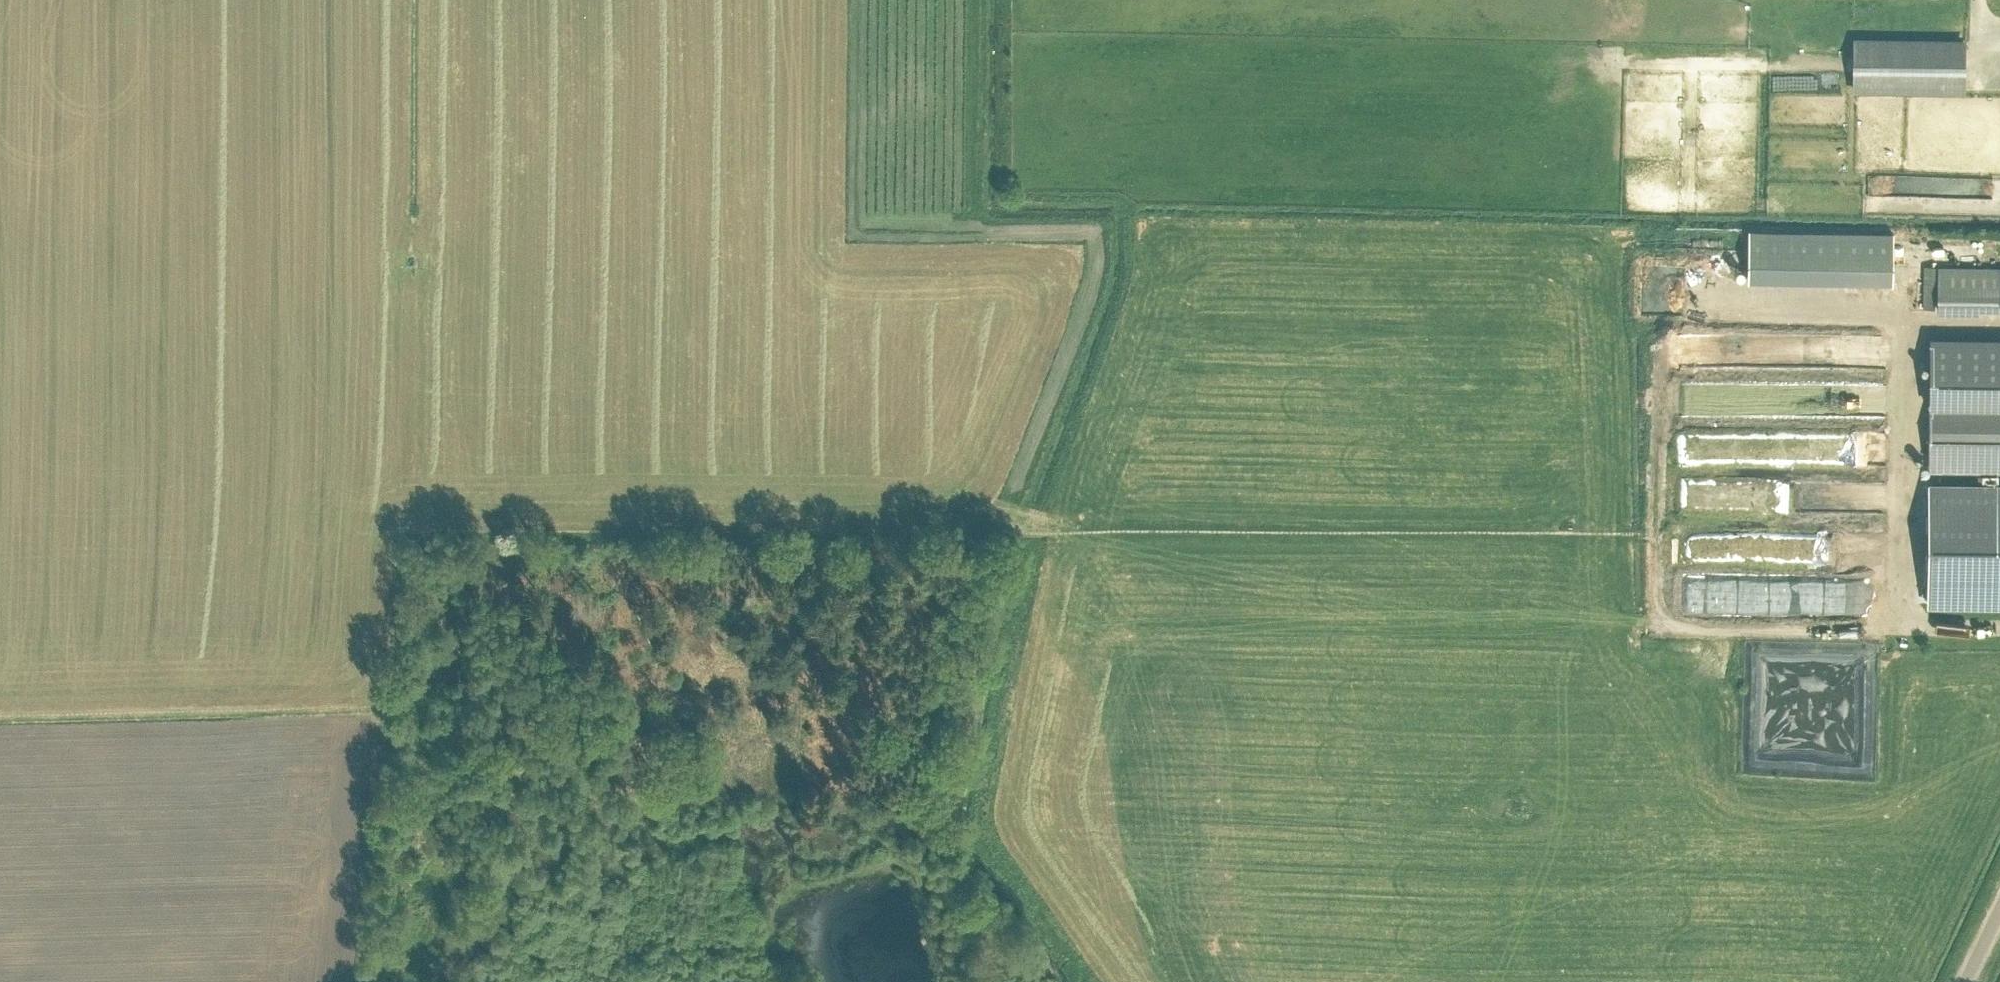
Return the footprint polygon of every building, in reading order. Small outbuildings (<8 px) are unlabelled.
[(1854,36),(1853,90),(1965,91),(1965,37),(1854,36)] [(1856,250),(1856,289),(1882,289),(1882,260),(1879,260),(1879,250),(1856,250)] [(1938,306),(1999,307),(1999,264),(1938,263),(1938,306)] [(1929,336),(1927,470),(1999,470),(1999,338),(1929,336)] [(1810,373),(1818,373),(1819,384),(1848,383),(1848,367),(1818,368),(1816,339),(1808,340),(1810,373)] [(1927,624),(1999,624),(1999,483),(1927,483),(1927,624)] [(1842,512),(1842,489),(1654,487),(1654,510),(1842,512)] [(1774,606),(1773,633),(1824,634),(1825,607),(1774,606)]
